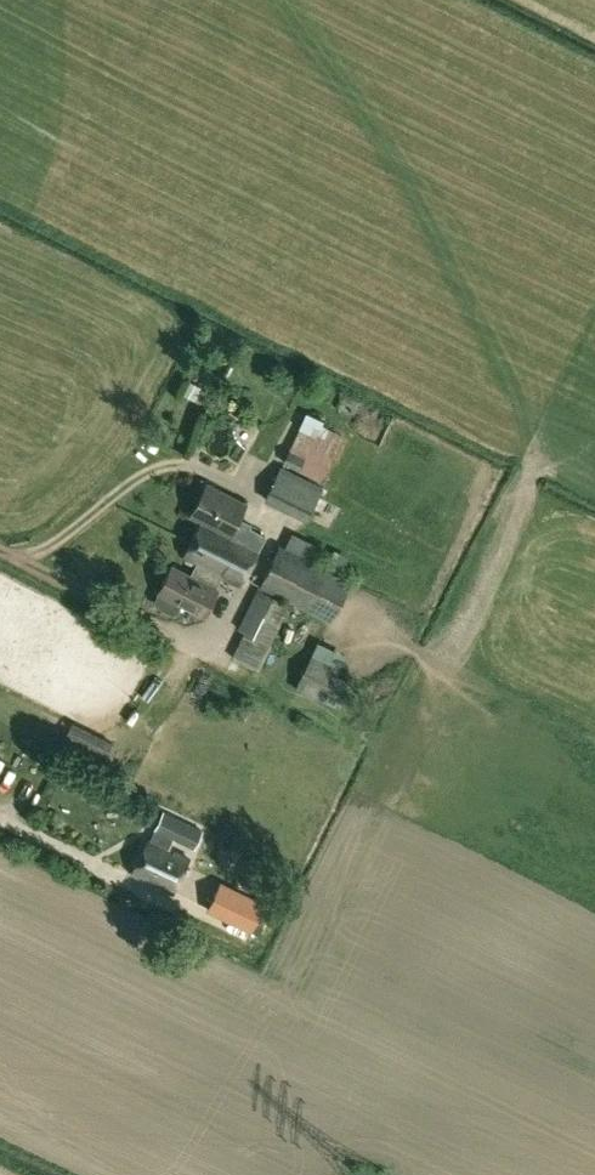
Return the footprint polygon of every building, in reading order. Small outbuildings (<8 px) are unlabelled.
[(196,395),(210,382),(197,369),(184,382),(196,395)] [(284,462),(322,480),(344,433),(306,415),(284,462)] [(264,500),(307,521),(324,485),(281,465),(264,500)] [(207,483),(190,516),(229,536),(246,503),(207,483)] [(325,485),(319,498),(344,508),(349,495),(325,485)] [(293,536),(319,548),(325,534),(299,523),(293,536)] [(195,532),(190,543),(246,568),(251,557),(195,532)] [(259,585),(330,621),(351,579),(280,543),(259,585)] [(159,593),(156,600),(157,606),(171,613),(177,611),(181,604),(205,616),(219,588),(217,587),(222,576),(240,586),(247,572),(189,544),(182,557),(196,564),(191,574),(172,565),(158,593),(159,593)] [(237,627),(244,632),(231,657),(256,669),(261,658),(265,660),(273,645),(270,644),(290,603),(256,587),(237,627)] [(312,652),(294,688),(321,702),(341,667),(312,652)] [(124,759),(71,733),(62,752),(114,779),(124,759)] [(194,847),(203,829),(164,810),(150,838),(133,873),(172,892),(189,857),(170,847),(174,838),(194,847)] [(208,871),(186,918),(207,929),(212,916),(258,939),(275,904),(208,871)]
